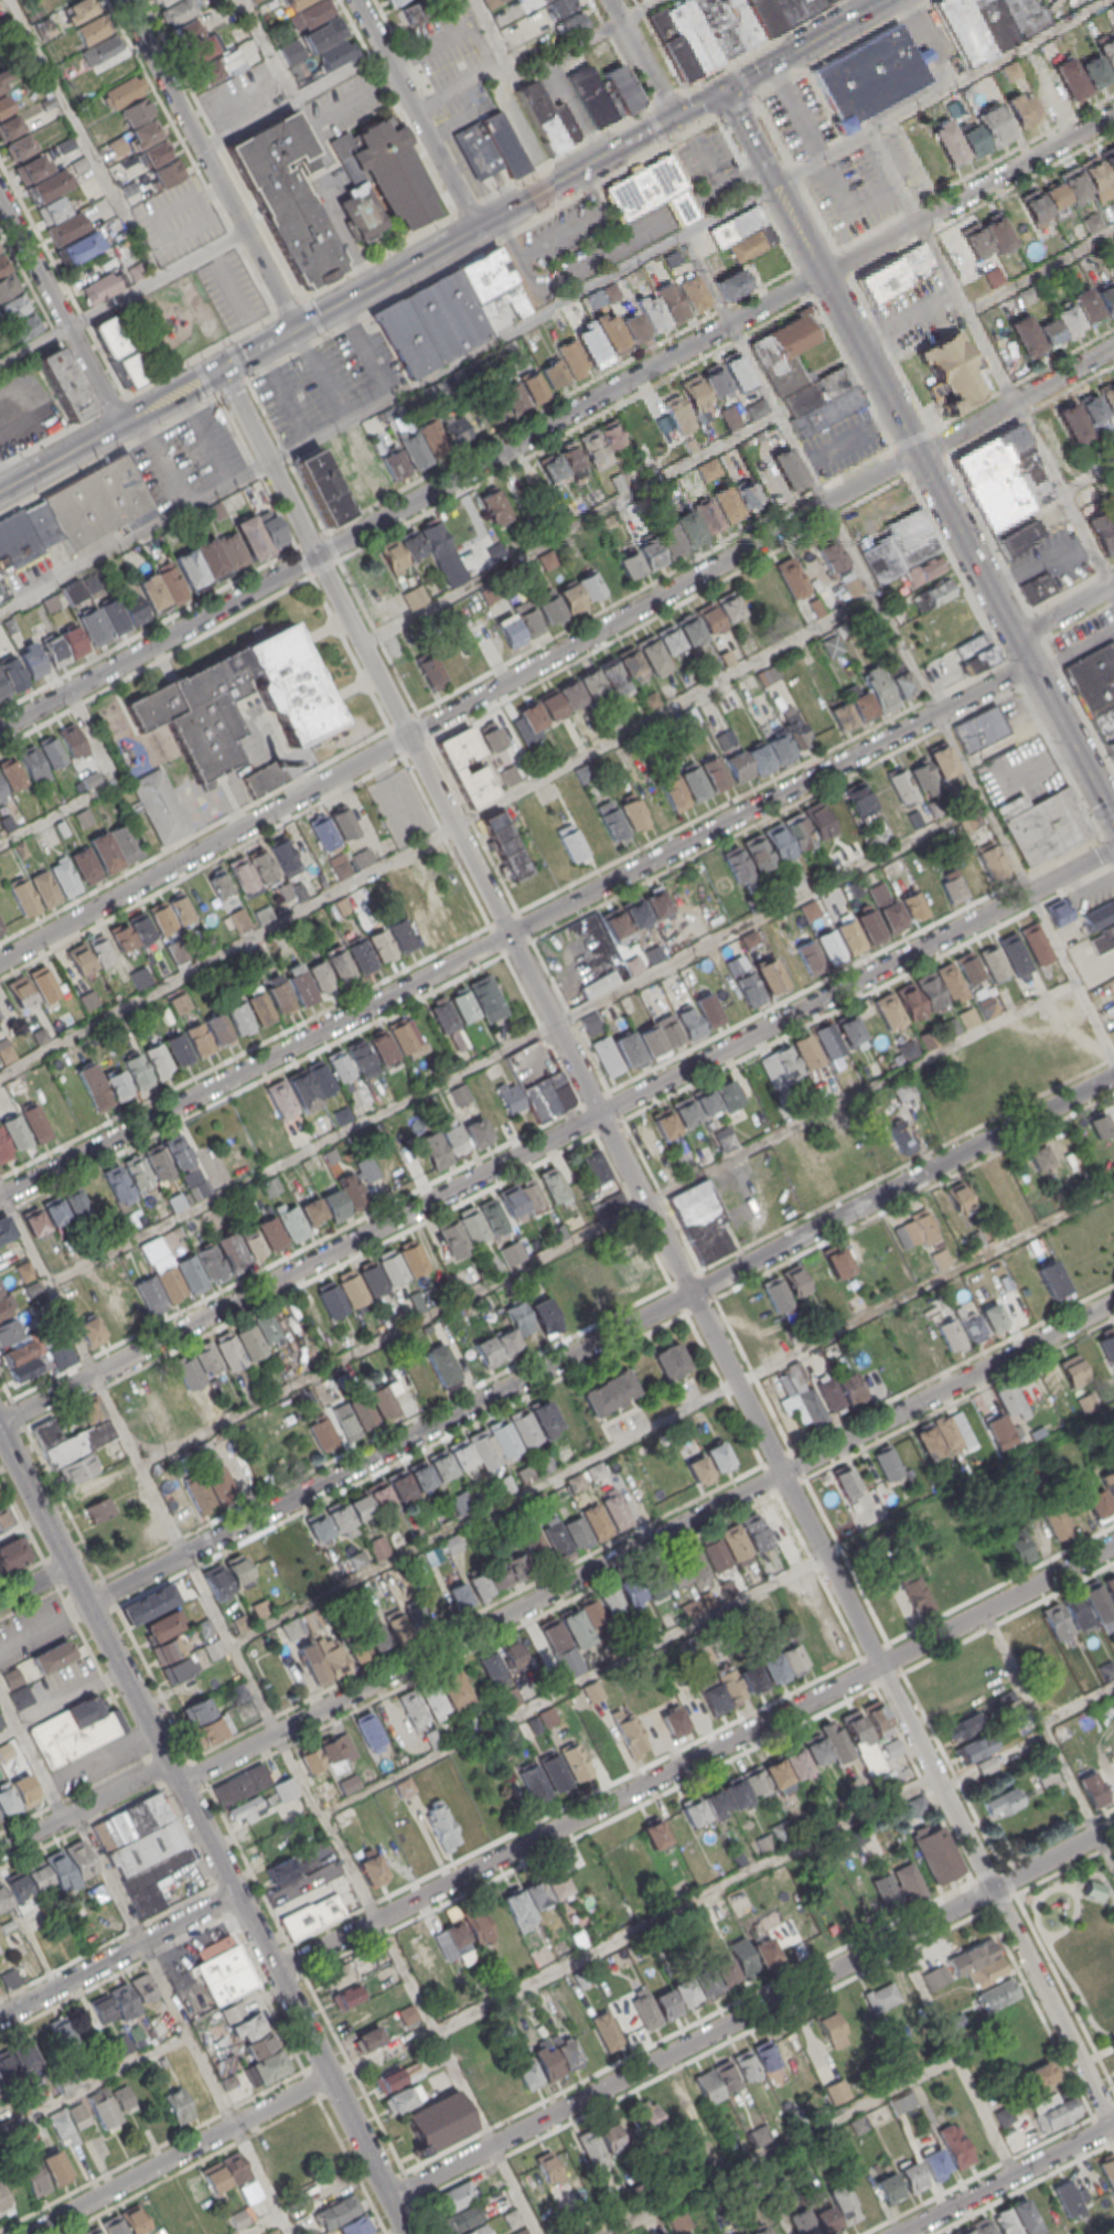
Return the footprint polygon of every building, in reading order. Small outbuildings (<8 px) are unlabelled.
[(66,7),(79,0),(89,0),(90,3),(95,1),(99,10),(69,25),(65,17),(69,14),(66,7)] [(159,11),(180,0),(199,0),(203,8),(168,28),(159,11)] [(287,17),(317,0),(328,0),(334,11),(296,32),(287,17)] [(293,11),(287,0),(313,0),(293,11)] [(396,10),(414,0),(391,0),(396,10)] [(399,8),(415,0),(424,0),(430,12),(408,24),(399,8)] [(544,6),(555,0),(573,0),(577,8),(551,21),(544,6)] [(665,10),(682,0),(690,0),(724,63),(699,75),(665,10)] [(724,63),(690,0),(715,0),(743,51),(724,63)] [(743,51),(715,0),(741,0),(763,41),(743,51)] [(763,41),(741,0),(768,0),(784,29),(763,41)] [(784,29),(768,0),(821,0),(825,7),(784,29)] [(966,68),(990,55),(961,0),(943,0),(933,6),(966,68)] [(990,55),(961,0),(996,0),(1018,41),(990,55)] [(1018,41),(996,0),(1032,0),(1036,8),(1041,4),(1051,23),(1018,41)] [(649,19),(684,84),(699,75),(665,10),(649,19)] [(559,26),(567,41),(591,28),(582,13),(559,26)] [(83,45),(74,29),(103,14),(111,31),(83,45)] [(311,54),(300,35),(338,15),(347,34),(311,54)] [(41,40),(33,26),(49,18),(56,31),(41,40)] [(179,47),(171,31),(193,19),(202,35),(179,47)] [(272,38),(267,29),(279,21),(285,30),(272,38)] [(811,74),(898,25),(915,56),(929,49),(934,60),(921,67),(930,84),(853,126),(856,131),(842,138),(834,125),(838,122),(811,74)] [(88,66),(81,53),(114,34),(121,49),(88,66)] [(191,66),(182,51),(212,35),(219,51),(191,66)] [(324,73),(319,64),(322,62),(317,53),(344,39),(347,44),(352,42),(358,54),(324,73)] [(1097,49),(1113,39),(1113,78),(1097,49)] [(288,65),(278,49),(294,40),(303,55),(288,65)] [(232,74),(222,57),(237,49),(247,66),(232,74)] [(26,76),(19,61),(30,55),(38,70),(26,76)] [(1081,67),(1094,90),(1111,81),(1097,57),(1081,67)] [(200,86),(191,71),(213,58),(222,74),(200,86)] [(296,81),(289,68),(302,61),(309,74),(296,81)] [(1073,104),(1054,70),(1072,61),(1090,95),(1073,104)] [(1009,83),(1003,71),(1016,63),(1022,75),(1009,83)] [(603,75),(613,94),(624,116),(640,108),(642,103),(621,65),(603,75)] [(596,130),(568,77),(588,66),(604,98),(617,120),(596,130)] [(10,75),(0,82),(0,71),(7,67),(10,75)] [(114,109),(104,92),(133,75),(142,93),(114,109)] [(550,156),(516,90),(534,81),(550,111),(568,147),(550,156)] [(1007,101),(1022,130),(1041,120),(1026,92),(1007,101)] [(13,110),(0,117),(0,96),(4,94),(13,110)] [(604,98),(613,94),(624,116),(617,120),(604,98)] [(129,127),(120,110),(144,97),(153,114),(129,127)] [(550,111),(563,105),(581,140),(568,147),(550,111)] [(994,151),(976,119),(999,106),(1018,138),(994,151)] [(226,147),(291,110),(322,165),(307,174),(298,160),(290,164),(343,260),(339,263),(343,268),(307,288),(302,280),(300,281),(226,147)] [(478,179),(453,135),(496,111),(527,169),(510,179),(503,165),(478,179)] [(1,142),(0,140),(0,122),(15,114),(24,130),(1,142)] [(357,171),(347,154),(339,159),(329,141),(345,131),(350,138),(362,131),(360,128),(375,119),(377,122),(390,115),(396,126),(400,124),(409,140),(403,143),(431,195),(427,199),(435,213),(405,228),(398,216),(392,220),(363,168),(357,171)] [(139,147),(130,130),(153,117),(162,133),(139,147)] [(952,169),(932,132),(951,122),(970,159),(952,169)] [(974,161),(960,136),(977,126),(992,152),(974,161)] [(11,163),(2,147),(26,133),(35,150),(11,163)] [(61,153),(56,145),(71,137),(75,146),(61,153)] [(114,156),(108,145),(120,137),(127,149),(114,156)] [(149,168),(140,151),(164,138),(173,154),(149,168)] [(1113,178),(1113,151),(1103,158),(1113,178)] [(23,185),(14,168),(40,154),(43,161),(47,159),(53,170),(23,185)] [(623,223),(604,191),(670,156),(688,190),(683,192),(697,218),(683,226),(667,199),(623,223)] [(75,172),(71,162),(83,157),(87,165),(75,172)] [(160,188),(151,171),(174,158),(183,174),(160,188)] [(1082,171),(1100,161),(1113,185),(1095,195),(1082,171)] [(39,204),(29,186),(62,169),(65,174),(67,172),(74,184),(39,204)] [(1075,209),(1060,178),(1078,169),(1093,200),(1075,209)] [(125,196),(120,188),(133,180),(138,190),(125,196)] [(387,226),(362,181),(345,190),(349,195),(336,202),(358,242),(387,226)] [(1042,192),(1056,216),(1072,206),(1059,183),(1042,192)] [(1035,226),(1021,200),(1038,191),(1052,217),(1035,226)] [(45,225),(35,209),(60,195),(68,212),(45,225)] [(720,252),(709,233),(757,206),(768,225),(728,247),(720,252)] [(1090,235),(1083,223),(1100,214),(1106,226),(1090,235)] [(998,255),(983,227),(1001,217),(1016,246),(998,255)] [(728,247),(738,265),(778,244),(768,225),(728,247)] [(976,261),(961,234),(978,225),(993,253),(976,261)] [(69,265),(61,247),(93,231),(101,247),(69,265)] [(456,267),(495,245),(531,311),(491,332),(456,267)] [(871,307),(859,281),(922,247),(936,270),(871,307)] [(671,270),(665,260),(677,253),(683,264),(671,270)] [(10,270),(0,275),(0,254),(1,254),(10,270)] [(89,305),(130,284),(120,266),(80,287),(89,305)] [(373,312),(409,381),(492,335),(491,332),(456,267),(373,312)] [(727,303),(716,284),(741,269),(752,289),(727,303)] [(20,289),(0,299),(0,278),(11,272),(20,289)] [(677,286),(696,276),(713,307),(695,317),(677,286)] [(610,304),(602,291),(614,284),(622,298),(610,304)] [(674,325),(655,292),(672,284),(689,317),(674,325)] [(1026,308),(1018,293),(1032,286),(1040,300),(1026,308)] [(1113,286),(1113,288),(1113,316),(1108,319),(1095,295),(1113,286)] [(1088,329),(1073,300),(1091,290),(1106,319),(1088,329)] [(593,311),(587,298),(600,291),(607,303),(593,311)] [(7,320),(0,308),(0,305),(22,293),(30,309),(7,320)] [(636,307),(654,297),(672,328),(654,338),(636,307)] [(749,345),(779,399),(814,381),(810,372),(802,375),(792,356),(820,342),(807,319),(817,314),(812,303),(794,313),(797,319),(749,345)] [(1069,340),(1056,316),(1072,306),(1085,331),(1069,340)] [(18,341),(10,325),(32,313),(41,329),(18,341)] [(620,323),(638,313),(649,333),(631,343),(620,323)] [(592,320),(601,314),(604,320),(613,314),(630,345),(612,355),(592,320)] [(1009,325),(1028,316),(1046,349),(1027,359),(1009,325)] [(109,357),(115,355),(129,348),(113,317),(93,327),(109,357)] [(1048,349),(1038,329),(1054,321),(1064,340),(1048,349)] [(576,335),(593,325),(610,356),(592,366),(576,335)] [(945,416),(941,406),(947,403),(942,392),(933,396),(930,391),(939,386),(926,364),(920,367),(911,351),(958,325),(970,346),(967,348),(974,360),(982,355),(988,370),(982,373),(992,392),(945,416)] [(557,350),(575,340),(592,371),(574,381),(557,350)] [(36,357),(69,420),(92,408),(57,345),(36,357)] [(115,355),(131,386),(148,378),(131,346),(129,348),(115,355)] [(739,393),(724,364),(739,355),(754,385),(739,393)] [(553,389),(540,367),(556,359),(568,381),(553,389)] [(793,419),(789,423),(801,442),(866,407),(844,367),(783,400),(793,419)] [(713,399),(701,380),(720,370),(731,389),(713,399)] [(533,402),(521,378),(535,371),(548,393),(533,402)] [(694,413),(679,386),(697,376),(711,404),(694,413)] [(513,411),(501,389),(516,382),(528,404),(513,411)] [(1099,393),(1113,383),(1113,415),(1112,416),(1099,393)] [(492,421),(480,399),(495,391),(507,414),(492,421)] [(1091,426),(1078,403),(1094,394),(1107,417),(1091,426)] [(681,436),(664,404),(678,396),(696,427),(681,436)] [(751,421),(745,409),(763,399),(770,411),(751,421)] [(1057,413),(1075,404),(1093,438),(1074,448),(1057,413)] [(731,432),(720,414),(732,407),(743,426),(731,432)] [(453,446),(441,423),(458,413),(471,437),(453,446)] [(432,458),(416,427),(432,418),(449,449),(432,458)] [(611,453),(599,430),(613,421),(626,445),(611,453)] [(966,488),(952,461),(1020,425),(1032,445),(1016,455),(1019,459),(966,488)] [(416,470),(399,439),(415,430),(431,461),(416,470)] [(596,472),(579,441),(597,431),(613,462),(596,472)] [(689,453),(685,445),(693,440),(697,449),(689,453)] [(571,473),(558,450),(574,441),(587,466),(571,473)] [(393,481),(381,458),(398,448),(410,472),(393,481)] [(771,458),(791,493),(808,483),(789,448),(771,458)] [(328,526),(293,462),(319,449),(353,513),(328,526)] [(39,498),(125,451),(153,504),(67,551),(60,537),(41,501),(39,498)] [(551,483),(538,460),(554,451),(567,475),(551,483)] [(992,534),(966,488),(1019,459),(1032,452),(1058,499),(1024,517),(992,534)] [(724,469),(718,459),(726,455),(731,466),(724,469)] [(705,483),(697,469),(716,460),(724,474),(705,483)] [(630,487),(624,475),(638,468),(643,479),(630,487)] [(618,493),(610,480),(620,474),(628,488),(618,493)] [(747,511),(735,489),(752,479),(764,501),(747,511)] [(713,495),(729,526),(747,516),(730,485),(713,495)] [(1086,507),(1078,493),(1093,485),(1101,499),(1086,507)] [(493,522),(479,498),(496,488),(511,513),(493,522)] [(692,506),(709,537),(726,527),(709,498),(692,506)] [(43,553),(41,547),(60,537),(41,501),(0,522),(0,575),(43,553)] [(216,519),(210,506),(218,501),(225,514),(216,519)] [(272,548),(255,516),(270,509),(288,541),(272,548)] [(877,585),(860,553),(890,536),(886,527),(920,510),(940,547),(903,567),(904,570),(877,585)] [(688,547),(674,521),(692,511),(706,537),(688,547)] [(235,525),(253,559),(271,551),(253,515),(235,525)] [(1107,515),(1113,527),(1113,551),(1106,556),(1090,525),(1107,515)] [(1005,557),(992,534),(1024,517),(1027,524),(1036,520),(1045,535),(1005,557)] [(436,562),(419,530),(437,520),(453,552),(436,562)] [(670,559),(655,533),(673,524),(686,549),(670,559)] [(410,560),(397,537),(413,528),(426,553),(410,560)] [(216,541),(234,532),(249,562),(232,570),(216,541)] [(834,575),(815,542),(832,533),(849,566),(834,575)] [(193,547),(211,581),(229,573),(211,537),(193,547)] [(649,570),(636,547),(654,537),(666,560),(649,570)] [(394,576),(378,547),(395,538),(410,567),(394,576)] [(173,557),(192,592),(210,582),(192,547),(173,557)] [(543,567),(537,556),(549,549),(555,560),(543,567)] [(629,580),(617,558),(634,549),(646,570),(629,580)] [(913,587),(906,573),(939,555),(945,569),(913,587)] [(793,598),(774,565),(791,556),(810,589),(793,598)] [(527,586),(518,569),(534,560),(543,577),(527,586)] [(173,603),(157,574),(172,565),(189,596),(173,603)] [(456,581),(451,573),(462,566),(467,576),(456,581)] [(789,602),(772,568),(756,576),(773,610),(789,602)] [(850,596),(839,577),(851,570),(863,589),(850,596)] [(1030,605),(1020,584),(1048,570),(1058,590),(1030,605)] [(89,592),(81,577),(92,571),(100,587),(89,592)] [(576,580),(587,600),(604,591),(593,571),(576,580)] [(152,612),(138,584),(154,575),(170,603),(152,612)] [(68,603),(60,587),(77,578),(85,595),(68,603)] [(920,611),(913,598),(950,578),(956,591),(920,611)] [(486,603),(479,590),(493,582),(501,596),(486,603)] [(586,607),(574,582),(557,591),(569,616),(586,607)] [(410,609),(401,594),(416,587),(424,601),(410,609)] [(728,622),(716,599),(732,590),(745,613),(728,622)] [(47,612),(42,600),(54,594),(61,605),(47,612)] [(132,624),(120,602),(136,594),(148,616),(132,624)] [(537,603),(547,623),(565,613),(555,594),(537,603)] [(113,634),(97,606),(114,597),(129,626),(113,634)] [(816,614),(808,602),(816,598),(823,611),(816,614)] [(529,638),(513,607),(528,599),(545,629),(529,638)] [(709,633),(696,610),(713,601),(725,626),(709,633)] [(93,645),(77,617),(94,608),(109,637),(93,645)] [(688,643),(675,620),(692,611),(704,634),(688,643)] [(511,649),(495,620),(511,612),(526,640),(511,649)] [(9,633),(2,620),(11,617),(17,629),(9,633)] [(289,620),(265,632),(260,622),(248,629),(253,639),(125,703),(139,731),(163,719),(195,784),(197,783),(202,791),(214,784),(210,776),(242,760),(232,739),(242,735),(225,701),(245,691),(239,678),(255,671),(260,681),(256,683),(256,690),(266,709),(271,712),(275,709),(285,728),(281,730),(290,746),(307,738),(311,746),(318,742),(313,733),(339,719),(289,620)] [(72,659),(58,632),(74,623),(88,650),(72,659)] [(667,655),(655,632),(672,623),(684,646),(667,655)] [(961,659),(954,648),(984,632),(990,643),(971,653),(961,659)] [(53,669),(40,642),(55,633),(69,660),(53,669)] [(652,674),(635,643),(652,634),(668,665),(652,674)] [(829,656),(822,642),(836,634),(844,650),(829,656)] [(1113,641),(1113,643),(1113,703),(1089,717),(1062,667),(1113,641)] [(434,651),(448,677),(466,669),(452,642),(434,651)] [(970,673),(963,661),(973,656),(971,653),(990,643),(998,658),(970,673)] [(32,680),(18,654),(34,645),(47,672),(32,680)] [(628,677),(615,654),(631,645),(644,669),(628,677)] [(726,665),(719,654),(727,649),(733,661),(726,665)] [(429,686),(415,659),(430,650),(444,678),(429,686)] [(11,692),(0,671),(0,663),(12,656),(26,683),(11,692)] [(613,696),(596,665),(612,656),(629,686),(613,696)] [(707,675),(699,663),(711,656),(719,669),(707,675)] [(901,698),(886,671),(901,662),(917,690),(901,698)] [(762,686),(756,673),(772,664),(779,677),(762,686)] [(880,713),(860,674),(877,665),(898,703),(880,713)] [(590,698),(577,675),(593,667),(607,691),(590,698)] [(569,710),(557,687),(574,678),(586,702),(569,710)] [(725,710),(717,696),(731,688),(739,703),(725,710)] [(550,721),(537,698),(554,690),(566,713),(550,721)] [(646,709),(640,698),(654,691),(661,702),(646,709)] [(861,721),(849,698),(865,691),(877,714),(861,721)] [(529,731),(517,708),(533,699),(546,723),(529,731)] [(840,731),(828,708),(844,699),(856,723),(840,731)] [(1089,717),(1113,703),(1113,737),(1103,744),(1089,717)] [(796,748),(778,713),(793,705),(812,741),(796,748)] [(688,726),(682,712),(692,706),(699,720),(688,726)] [(966,753),(952,727),(994,706),(1007,733),(979,747),(966,753)] [(607,731),(599,717),(612,710),(619,724),(607,731)] [(490,751),(476,728),(493,719),(505,742),(490,751)] [(986,760),(979,747),(1007,733),(1031,719),(1038,734),(986,760)] [(72,760),(57,733),(74,725),(87,752),(72,760)] [(779,763),(762,734),(778,725),(794,755),(779,763)] [(469,806),(435,742),(467,726),(481,752),(469,759),(467,753),(459,758),(461,762),(458,765),(463,773),(481,765),(495,792),(469,806)] [(716,736),(722,731),(730,746),(722,749),(716,736)] [(49,768),(36,745),(54,736),(66,759),(49,768)] [(1113,763),(1113,737),(1103,744),(1113,763)] [(758,776),(746,751),(762,742),(774,766),(758,776)] [(940,779),(926,752),(945,744),(958,770),(940,779)] [(31,780),(17,752),(32,745),(46,771),(31,780)] [(736,782),(724,759),(741,750),(753,773),(736,782)] [(715,792),(699,763),(715,755),(731,783),(715,792)] [(10,790),(0,771),(0,766),(14,758),(28,781),(10,790)] [(919,791),(907,766),(922,758),(934,782),(919,791)] [(253,797),(243,777),(277,759),(287,779),(253,797)] [(506,784),(499,771),(512,765),(519,778),(506,784)] [(694,802),(678,773),(695,765),(710,793),(694,802)] [(161,846),(142,809),(135,813),(130,805),(138,801),(128,782),(159,767),(192,830),(161,846)] [(901,803),(887,776),(901,768),(917,795),(901,803)] [(675,811),(656,778),(671,770),(689,803),(675,811)] [(84,778),(94,771),(99,781),(89,787),(84,778)] [(880,810),(865,782),(880,774),(895,802),(880,810)] [(0,780),(0,803),(9,798),(0,780)] [(860,822),(844,793),(861,783),(878,813),(860,822)] [(995,808),(1027,867),(1047,856),(1053,857),(1094,835),(1067,784),(1028,805),(1021,793),(995,808)] [(632,830),(617,801),(633,792),(649,822),(632,830)] [(613,841),(595,808),(609,800),(628,833),(613,841)] [(818,840),(804,811),(820,802),(834,832),(818,840)] [(343,840),(329,814),(344,805),(358,832),(343,840)] [(73,814),(86,806),(94,821),(81,827),(73,814)] [(512,879),(480,820),(499,810),(531,870),(512,879)] [(914,827),(907,814),(917,810),(923,823),(914,827)] [(971,829),(965,817),(977,811),(983,822),(971,829)] [(6,831),(0,820),(0,817),(8,813),(14,826),(6,831)] [(799,851),(783,821),(799,813),(814,843),(799,851)] [(323,849),(309,823),(324,815),(339,842),(323,849)] [(62,819),(69,832),(60,837),(53,824),(62,819)] [(142,855),(126,822),(108,831),(126,864),(142,855)] [(571,861),(556,830),(570,822),(587,852),(571,861)] [(779,862),(763,832),(780,824),(794,853),(779,862)] [(302,861),(288,834),(303,826),(318,852),(302,861)] [(879,847),(872,835),(885,827),(891,841),(879,847)] [(121,864),(105,831),(88,840),(105,873),(121,864)] [(759,872),(743,842),(759,834),(774,864),(759,872)] [(285,876),(268,845),(283,837),(299,868),(285,876)] [(22,841),(29,854),(20,858),(13,845),(22,841)] [(976,851),(992,881),(1008,873),(993,843),(976,851)] [(736,883),(721,853),(737,845),(751,875),(736,883)] [(84,884),(69,854),(85,846),(100,875),(84,884)] [(357,868),(351,856),(366,847),(373,859),(357,868)] [(261,883),(247,857),(263,848),(277,875),(261,883)] [(339,880),(328,862),(342,854),(352,873),(339,880)] [(972,891),(957,862),(973,854),(987,884),(972,891)] [(244,897),(226,864),(242,855),(259,888),(244,897)] [(64,897),(49,867),(65,859),(79,888),(64,897)] [(219,901),(205,876),(221,867),(235,894),(219,901)] [(44,907),(29,877),(45,869),(60,898),(44,907)] [(317,889),(310,876),(323,869),(330,881),(317,889)] [(792,889),(786,878),(799,873),(803,883),(792,889)] [(951,906),(940,884),(956,874),(968,896),(951,906)] [(23,916),(8,886),(24,877),(39,907),(23,916)] [(775,897),(770,886),(782,879),(788,891),(775,897)] [(854,896),(847,884),(855,879),(861,891),(854,896)] [(875,902),(868,888),(882,881),(889,895),(875,902)] [(283,901),(276,887),(285,883),(292,897),(283,901)] [(297,902),(289,888),(300,883),(308,897),(297,902)] [(652,919),(640,896),(656,887),(668,910),(652,919)] [(911,920),(900,898),(915,890),(926,912),(911,920)] [(181,926),(167,899),(182,891),(196,918),(181,926)] [(456,923),(443,893),(425,901),(439,931),(456,923)] [(746,899),(751,910),(761,905),(756,894),(746,899)] [(633,929),(621,906),(636,897),(650,920),(633,929)] [(1054,927),(1043,906),(1060,898),(1071,918),(1054,927)] [(1081,916),(1113,898),(1113,919),(1090,931),(1081,916)] [(799,906),(807,922),(822,915),(813,899),(799,906)] [(890,932),(877,908),(895,899),(908,923),(890,932)] [(160,932),(147,908),(162,900),(175,924),(160,932)] [(258,924),(251,912),(267,905),(274,917),(258,924)] [(240,930),(231,912),(239,907),(249,924),(240,930)] [(420,941),(406,915),(421,907),(436,933),(420,941)] [(613,939),(600,916),(617,907),(630,930),(613,939)] [(856,916),(870,943),(886,934),(871,908),(856,916)] [(139,944),(126,920),(142,911),(154,936),(139,944)] [(401,953),(387,927),(403,918),(417,944),(401,953)] [(835,927),(849,954),(865,947),(849,919),(835,927)] [(1037,966),(1017,929),(1033,920),(1053,958),(1037,966)] [(119,951),(108,930),(124,921),(135,942),(119,951)] [(1097,931),(1113,923),(1113,946),(1096,954),(1089,940),(1100,934),(1097,931)] [(381,963),(366,936),(382,928),(396,954),(381,963)] [(747,950),(739,937),(752,929),(760,942),(747,950)] [(815,937),(831,964),(845,955),(831,929),(815,937)] [(97,963),(86,942),(101,933),(114,955),(97,963)] [(1015,975),(999,943),(1016,936),(1032,968),(1015,975)] [(360,973),(345,947),(361,939),(375,965),(360,973)] [(795,948),(810,975),(825,968),(811,940),(795,948)] [(77,974),(65,951),(81,942),(93,965),(77,974)] [(263,953),(257,944),(247,950),(253,960),(263,953)] [(992,982),(977,953),(994,944),(1009,973),(992,982)] [(789,986),(804,979),(790,946),(774,953),(789,986)] [(340,984),(325,958),(341,949),(355,975),(340,984)] [(621,956),(630,974),(643,966),(633,950),(621,956)] [(967,987),(953,959),(970,950),(984,979),(967,987)] [(149,964),(144,956),(151,953),(156,961),(149,964)] [(753,968),(769,997),(788,988),(772,958),(753,968)] [(320,994),(304,968),(320,960),(335,986),(320,994)] [(950,1002),(933,970),(951,961),(967,993),(950,1002)] [(43,1002),(28,974),(43,965),(58,994),(43,1002)] [(136,987),(129,974),(143,966),(150,980),(136,987)] [(300,1005),(286,979),(301,970),(315,996),(300,1005)] [(732,979),(748,1009),(767,1000),(751,970),(732,979)] [(930,1012),(913,980),(931,971),(947,1003),(930,1012)] [(486,1022),(467,984),(488,974),(506,1011),(486,1022)] [(19,1007),(7,984),(22,976),(34,998),(19,1007)] [(279,1015),(265,988),(280,980),(294,1006),(279,1015)] [(644,987),(655,1009),(667,1003),(656,981),(644,987)] [(910,1022),(893,990),(910,981),(926,1013),(910,1022)] [(84,1009),(77,996),(92,990),(98,1002),(84,1009)] [(259,1025),(244,998),(259,990),(275,1016),(259,1025)] [(461,1024),(449,997),(465,990),(479,1015),(461,1024)] [(693,998),(708,1029),(727,1020),(710,990),(693,998)] [(176,1014),(170,1000),(185,991),(193,1005),(176,1014)] [(889,1033),(872,1001),(890,992),(906,1024),(889,1033)] [(440,1033),(428,1007),(444,1000),(457,1025),(440,1033)] [(985,1018),(979,1006),(993,1000),(999,1011),(985,1018)] [(238,1036),(224,1009),(239,1001),(254,1027),(238,1036)] [(687,1038),(675,1014),(693,1005),(705,1029),(687,1038)] [(964,1027),(956,1014),(971,1006),(977,1020),(964,1027)] [(217,1047),(203,1020),(218,1012),(233,1038),(217,1047)] [(589,1036),(580,1019),(592,1013),(601,1029),(589,1036)] [(667,1048),(654,1022),(670,1013),(684,1039),(667,1048)] [(845,1046),(833,1023),(850,1014),(863,1036),(845,1046)] [(386,1025),(401,1017),(416,1046),(400,1054),(386,1025)] [(944,1038),(938,1025),(952,1017),(958,1032),(944,1038)] [(197,1056),(183,1029),(199,1022),(213,1048),(197,1056)] [(827,1059),(813,1030),(829,1022),(844,1050),(827,1059)] [(647,1058),(635,1034),(652,1025),(665,1049),(647,1058)] [(39,1044),(32,1033),(44,1026),(50,1037),(39,1044)] [(382,1068),(365,1037),(382,1028),(398,1060),(382,1068)] [(612,1038),(628,1069),(645,1059),(630,1029),(612,1038)] [(179,1067),(164,1040),(180,1032),(194,1058),(179,1067)] [(805,1069),(791,1041),(807,1033),(823,1060),(805,1069)] [(623,1069),(606,1036),(590,1044),(609,1078),(623,1069)] [(2,1062),(0,1058),(0,1040),(4,1037),(15,1056),(2,1062)] [(362,1077),(345,1047),(361,1038),(377,1068),(362,1077)] [(158,1080),(142,1050),(159,1041),(174,1071),(158,1080)] [(786,1081),(771,1052),(788,1044),(803,1072),(786,1081)] [(339,1081),(325,1057),(340,1049),(353,1075),(339,1081)] [(137,1091),(121,1060),(138,1052),(153,1082),(137,1091)] [(321,1098),(303,1066),(320,1058),(336,1089),(321,1098)] [(97,1110),(75,1070),(90,1062),(111,1102),(97,1110)] [(283,1078),(302,1068),(321,1103),(302,1113),(283,1078)] [(104,1078),(119,1069),(132,1092),(116,1101),(104,1078)] [(538,1122),(521,1089),(558,1070),(572,1099),(571,1105),(538,1122)] [(725,1108),(713,1086),(730,1076),(742,1099),(725,1108)] [(900,1101),(891,1086),(907,1077),(915,1092),(900,1101)] [(280,1119),(264,1088),(280,1079),(297,1110),(280,1119)] [(454,1105),(447,1091),(461,1083),(469,1098),(454,1105)] [(508,1115),(496,1091),(512,1083),(525,1107),(508,1115)] [(703,1118),(690,1094),(708,1086),(720,1108),(703,1118)] [(344,1093),(352,1108),(362,1102),(354,1088),(344,1093)] [(682,1127),(670,1104),(688,1094),(700,1118),(682,1127)] [(36,1143),(21,1113),(36,1104),(52,1134),(36,1143)] [(338,1125),(332,1113),(345,1107),(351,1118),(338,1125)] [(662,1139),(650,1115),(666,1107),(678,1131),(662,1139)] [(1103,1108),(1113,1129),(1113,1131),(1097,1141),(1085,1118),(1103,1108)] [(14,1148),(0,1122),(17,1113),(31,1141),(14,1148)] [(462,1125),(474,1148),(491,1141),(479,1116),(462,1125)] [(902,1155),(887,1127),(902,1119),(918,1147),(902,1155)] [(453,1157),(439,1130),(454,1122),(469,1150),(453,1157)] [(433,1169),(418,1139),(435,1130),(450,1161),(433,1169)] [(12,1155),(0,1162),(0,1132),(12,1155)] [(724,1152),(717,1139),(730,1132),(737,1145),(724,1152)] [(176,1172),(162,1142),(179,1133),(193,1163),(176,1172)] [(1036,1172),(1024,1148),(1042,1139),(1054,1162),(1036,1172)] [(157,1182),(142,1152),(159,1144),(173,1173),(157,1182)] [(592,1183),(577,1153),(592,1145),(608,1175),(592,1183)] [(673,1161),(681,1175),(695,1168),(687,1153),(673,1161)] [(137,1191),(121,1162),(138,1154),(152,1184),(137,1191)] [(116,1201),(100,1172),(117,1164),(132,1193),(116,1201)] [(554,1204),(538,1174),(554,1166),(569,1196),(554,1204)] [(180,1177),(195,1168),(208,1194),(193,1201),(180,1177)] [(268,1196),(261,1184),(275,1176),(281,1188),(268,1196)] [(351,1206),(341,1185),(355,1177),(366,1199),(351,1206)] [(533,1215),(518,1185),(534,1177),(548,1207),(533,1215)] [(666,1197),(700,1264),(732,1249),(718,1221),(725,1218),(705,1178),(666,1197)] [(957,1212),(945,1188),(960,1182),(972,1206),(957,1212)] [(508,1217),(496,1194),(515,1184),(527,1208),(508,1217)] [(73,1217),(61,1195),(78,1186),(90,1208),(73,1217)] [(332,1221),(320,1197),(338,1188),(350,1212),(332,1221)] [(626,1206),(619,1190),(602,1199),(610,1214),(626,1206)] [(52,1227),(40,1205),(56,1196),(68,1218),(52,1227)] [(308,1223),(299,1205),(315,1197),(324,1215),(308,1223)] [(492,1234),(478,1206),(493,1197),(507,1227),(492,1234)] [(225,1217),(219,1206),(228,1200),(235,1212),(225,1217)] [(275,1212),(293,1204),(308,1232),(289,1241),(275,1212)] [(471,1243),(456,1214),(473,1205),(489,1234),(471,1243)] [(32,1237),(20,1215),(36,1206),(49,1228),(32,1237)] [(925,1247),(942,1238),(924,1206),(910,1214),(913,1219),(896,1229),(906,1246),(920,1238),(925,1247)] [(256,1222),(274,1214),(289,1241),(270,1251),(256,1222)] [(14,1234),(0,1241),(0,1217),(4,1215),(14,1234)] [(451,1254),(438,1228),(457,1219),(469,1246),(451,1254)] [(555,1240),(549,1229),(561,1222),(567,1234),(555,1240)] [(236,1232),(254,1223),(268,1251),(250,1261),(236,1232)] [(975,1248),(968,1236),(977,1230),(984,1243),(975,1248)] [(214,1240),(232,1231),(246,1259),(228,1269),(214,1240)] [(410,1275),(396,1247),(414,1238),(428,1266),(410,1275)] [(193,1252),(212,1242),(226,1271),(207,1281),(193,1252)] [(834,1279),(822,1255),(840,1246),(853,1269),(834,1279)] [(390,1286),(376,1257),(394,1248),(408,1278),(390,1286)] [(930,1254),(938,1268),(951,1261),(944,1248),(930,1254)] [(174,1263),(192,1253),(206,1282),(189,1291),(174,1263)] [(489,1274),(481,1260),(493,1253),(501,1268),(489,1274)] [(833,1285),(821,1256),(803,1264),(815,1292),(833,1285)] [(371,1297),(355,1268),(373,1259),(388,1289),(371,1297)] [(1050,1300),(1036,1270),(1053,1260),(1069,1290),(1050,1300)] [(23,1282),(15,1268),(28,1261),(35,1275),(23,1282)] [(795,1298),(782,1272),(796,1263),(811,1290),(795,1298)] [(154,1273),(172,1264),(186,1292),(169,1302),(154,1273)] [(351,1306),(335,1278),(353,1269),(368,1297),(351,1306)] [(523,1290),(516,1278),(532,1269),(538,1282),(523,1290)] [(133,1283),(152,1274),(167,1303),(149,1312),(133,1283)] [(776,1312),(761,1284),(776,1275),(791,1304),(776,1312)] [(330,1317),(315,1287),(333,1279),(347,1308),(330,1317)] [(17,1311),(0,1319),(0,1300),(9,1295),(17,1311)] [(529,1305),(545,1297),(558,1324),(542,1332),(529,1305)] [(519,1336),(504,1308),(522,1300),(536,1327),(519,1336)] [(992,1334),(979,1311),(997,1301),(1009,1324),(992,1334)] [(971,1344),(958,1321),(976,1311),(988,1334),(971,1344)] [(265,1343),(253,1319),(268,1312),(280,1335),(265,1343)] [(88,1347),(76,1325),(94,1315),(105,1337),(88,1347)] [(22,1334),(0,1345),(0,1324),(13,1317),(22,1334)] [(949,1350),(964,1342),(952,1317),(935,1326),(949,1350)] [(249,1361),(235,1332),(253,1323),(267,1353),(249,1361)] [(424,1334),(420,1328),(429,1324),(431,1329),(424,1334)] [(792,1345),(784,1332),(799,1325),(805,1338),(792,1345)] [(504,1358),(493,1336),(511,1327),(521,1345),(514,1348),(515,1351),(504,1358)] [(1113,1330),(1113,1333),(1113,1363),(1110,1365),(1096,1338),(1113,1330)] [(228,1371),(214,1342),(232,1333),(246,1362),(228,1371)] [(484,1368),(472,1344),(488,1335),(501,1359),(484,1368)] [(6,1367),(0,1356),(0,1350),(28,1336),(35,1351),(6,1367)] [(206,1377),(194,1354),(202,1349),(200,1344),(207,1339),(222,1369),(206,1377)] [(666,1379),(653,1354),(675,1340),(689,1366),(666,1379)] [(422,1351),(440,1387),(458,1378),(440,1343),(422,1351)] [(188,1391),(174,1365),(192,1355),(205,1382),(188,1391)] [(1071,1390),(1058,1362),(1074,1355),(1088,1381),(1071,1390)] [(14,1382),(9,1370),(33,1357),(40,1370),(14,1382)] [(788,1366),(799,1360),(807,1377),(796,1382),(788,1366)] [(849,1404),(835,1378),(853,1368),(867,1396),(849,1404)] [(595,1417),(581,1392),(625,1369),(638,1393),(595,1417)] [(831,1411),(817,1386),(832,1379),(845,1404),(831,1411)] [(994,1390),(1014,1380),(1030,1414),(1010,1424),(994,1390)] [(379,1417),(367,1394),(386,1385),(397,1408),(379,1417)] [(1085,1412),(1078,1399),(1091,1392),(1097,1404),(1085,1412)] [(363,1431),(347,1402),(364,1393),(378,1422),(363,1431)] [(88,1424),(77,1404),(96,1394),(106,1415),(88,1424)] [(206,1420),(199,1405),(213,1398),(221,1413),(206,1420)] [(801,1407),(816,1399),(826,1417),(811,1424),(801,1407)] [(543,1437),(528,1409),(547,1400),(561,1428),(543,1437)] [(358,1429),(350,1411),(335,1419),(344,1436),(358,1429)] [(522,1447),(508,1420),(527,1411),(540,1439),(522,1447)] [(946,1449),(933,1422),(950,1414),(963,1441),(946,1449)] [(318,1449),(307,1425),(325,1417),(336,1439),(318,1449)] [(986,1424),(998,1446),(1011,1439),(1000,1417),(986,1424)] [(41,1450),(31,1429),(53,1418),(63,1439),(41,1450)] [(51,1469),(41,1450),(63,1439),(106,1418),(116,1436),(51,1469)] [(1113,1418),(1113,1420),(1113,1433),(1107,1436),(1101,1424),(1113,1418)] [(503,1457),(489,1430),(507,1420),(522,1449),(503,1457)] [(926,1460),(913,1433),(930,1424),(943,1451),(926,1460)] [(484,1469),(468,1437),(485,1429),(502,1461),(484,1469)] [(246,1441),(242,1434),(250,1430),(254,1436),(246,1441)] [(458,1472),(446,1446),(463,1437),(476,1463),(458,1472)] [(715,1471),(703,1450),(720,1441),(732,1462),(715,1471)] [(889,1483),(874,1453),(889,1445),(903,1475),(889,1483)] [(438,1483),(426,1457),(444,1447),(457,1473),(438,1483)] [(532,1457),(547,1451),(556,1466),(540,1474),(532,1457)] [(58,1468),(89,1454),(98,1472),(67,1487),(58,1468)] [(685,1463),(695,1483),(711,1474),(701,1454),(685,1463)] [(419,1493),(406,1467),(425,1457),(437,1483),(419,1493)] [(592,1481),(586,1469),(600,1461),(607,1473),(592,1481)] [(1026,1479),(1019,1467),(1029,1462),(1036,1475),(1026,1479)] [(218,1503),(203,1473),(221,1464),(236,1494),(218,1503)] [(523,1484),(516,1471),(528,1464),(535,1477),(523,1484)] [(846,1503),(831,1473),(846,1465),(861,1495),(846,1503)] [(398,1503),(385,1477),(404,1468),(417,1494),(398,1503)] [(1100,1477),(1113,1470),(1113,1504),(1100,1477)] [(571,1492),(565,1479),(579,1472),(586,1485),(571,1492)] [(506,1493),(499,1478),(508,1473),(515,1487),(506,1493)] [(199,1513),(183,1483),(201,1474),(216,1504),(199,1513)] [(378,1514),(365,1488),(384,1479),(397,1505),(378,1514)] [(482,1501),(475,1489),(488,1483),(494,1495),(482,1501)] [(560,1498),(555,1487),(563,1483),(569,1494),(560,1498)] [(167,1491),(179,1525),(195,1520),(183,1486),(167,1491)] [(1083,1496),(1101,1487),(1113,1514),(1096,1522),(1083,1496)] [(617,1529),(600,1499),(617,1490),(633,1520),(617,1529)] [(450,1499),(465,1492),(472,1506),(458,1514),(450,1499)] [(538,1510),(532,1497),(543,1492),(549,1505),(538,1510)] [(356,1521),(347,1503),(365,1494),(374,1513),(356,1521)] [(93,1525),(84,1507),(108,1496),(116,1513),(93,1525)] [(793,1534),(775,1499),(759,1507),(776,1542),(793,1534)] [(1056,1540),(1039,1509),(1057,1500),(1073,1531),(1056,1540)] [(597,1540),(580,1510),(596,1501),(612,1531),(597,1540)] [(339,1539),(325,1514),(344,1505),(356,1530),(339,1539)] [(13,1522),(0,1529),(0,1509),(6,1506),(13,1522)] [(741,1521),(758,1513),(773,1542),(756,1551),(741,1521)] [(319,1549),(306,1524),(324,1515),(336,1540),(319,1549)] [(575,1547),(563,1524),(580,1515),(592,1538),(575,1547)] [(557,1557),(540,1527),(557,1518),(574,1548),(557,1557)] [(720,1532),(738,1524),(752,1553),(736,1562),(720,1532)] [(538,1569),(554,1560),(534,1527),(519,1536),(538,1569)] [(1017,1564),(1003,1537),(1019,1528),(1033,1556),(1017,1564)] [(449,1554),(441,1539),(454,1533),(462,1548),(449,1554)] [(375,1558),(367,1542),(382,1535),(389,1550),(375,1558)] [(2,1573),(0,1569),(0,1546),(20,1536),(32,1559),(2,1573)] [(715,1571),(703,1546),(718,1537),(731,1562),(715,1571)] [(430,1565),(422,1551),(437,1544),(443,1559),(430,1565)] [(354,1569),(347,1556),(361,1549),(367,1562),(354,1569)] [(695,1581),(709,1573),(697,1549),(682,1557),(695,1581)] [(505,1561),(522,1552),(533,1572),(515,1581),(505,1561)] [(237,1589),(224,1562),(242,1553),(255,1580),(237,1589)] [(675,1590),(689,1582),(677,1557),(662,1565),(675,1590)] [(511,1581),(501,1561),(486,1568),(496,1589),(511,1581)] [(215,1600),(202,1573),(219,1564),(233,1591),(215,1600)] [(654,1599),(670,1590),(656,1565),(641,1574),(654,1599)] [(491,1592),(481,1572),(467,1579),(476,1600),(491,1592)] [(1103,1580),(1113,1573),(1113,1600),(1103,1580)] [(915,1613),(900,1583),(917,1575),(932,1605),(915,1613)] [(632,1610),(647,1602),(634,1576),(619,1585),(632,1610)] [(727,1595),(721,1584),(731,1580),(737,1591),(727,1595)] [(1081,1589),(1097,1580),(1113,1613),(1099,1622),(1081,1589)] [(471,1602),(460,1581),(447,1589),(457,1608),(471,1602)] [(129,1626),(119,1607),(169,1583),(178,1601),(129,1626)] [(599,1595),(613,1588),(623,1608),(610,1616),(599,1595)] [(699,1594),(709,1590),(715,1602),(706,1606),(699,1594)] [(450,1612),(440,1591),(426,1599),(437,1618),(450,1612)] [(1076,1629),(1062,1600),(1079,1591),(1093,1621),(1076,1629)] [(579,1605),(592,1597),(603,1617),(590,1625),(579,1605)] [(682,1605),(687,1616),(700,1610),(694,1599),(682,1605)] [(258,1617),(251,1605),(263,1600),(268,1612),(258,1617)] [(431,1621),(421,1601),(407,1608),(418,1628),(431,1621)] [(1056,1639),(1041,1610),(1058,1601),(1073,1631),(1056,1639)] [(740,1631),(732,1614),(750,1605),(758,1622),(740,1631)] [(397,1642),(385,1615),(399,1608),(411,1634),(397,1642)] [(575,1648),(558,1617),(577,1608),(592,1638),(575,1648)] [(153,1643),(144,1625),(175,1610),(184,1626),(153,1643)] [(237,1631),(232,1620),(244,1614),(249,1624),(237,1631)] [(202,1637),(195,1624),(207,1617),(214,1631),(202,1637)] [(551,1652),(538,1627),(554,1618),(567,1644),(551,1652)] [(1002,1630),(1016,1660),(1036,1651),(1022,1620),(1002,1630)] [(389,1643),(379,1623),(365,1631),(376,1650),(389,1643)] [(624,1631),(635,1624),(643,1637),(631,1644),(624,1631)] [(701,1644),(695,1632),(706,1625),(713,1637),(701,1644)] [(357,1665),(344,1638),(358,1631),(372,1657),(357,1665)] [(690,1648),(685,1638),(694,1634),(699,1644),(690,1648)] [(161,1664),(152,1647),(174,1635),(184,1652),(161,1664)] [(211,1659),(204,1645),(217,1638),(225,1652),(211,1659)] [(512,1676),(497,1646),(513,1638),(527,1668),(512,1676)] [(40,1674),(31,1657),(64,1639),(72,1656),(40,1674)] [(792,1675),(781,1652),(797,1644),(810,1666),(792,1675)] [(333,1678),(350,1670),(338,1645),(321,1654),(333,1678)] [(491,1686),(476,1656),(492,1648),(506,1678),(491,1686)] [(315,1685),(302,1658),(317,1652),(330,1677),(315,1685)] [(771,1683),(760,1661),(776,1653),(789,1675),(771,1683)] [(173,1683),(163,1667),(186,1655),(195,1671),(173,1683)] [(1104,1678),(1113,1673),(1113,1665),(1111,1659),(1097,1666),(1104,1678)] [(750,1695),(739,1672),(756,1664),(768,1686),(750,1695)] [(451,1709),(433,1675),(453,1665),(471,1700),(451,1709)] [(9,1688),(1,1674),(15,1667),(22,1681),(9,1688)] [(730,1702),(716,1675),(731,1667),(746,1695),(730,1702)] [(431,1718),(417,1688),(432,1679),(447,1710),(431,1718)] [(591,1702),(583,1688),(596,1681),(603,1696),(591,1702)] [(229,1688),(240,1682),(248,1699),(237,1704),(229,1688)] [(711,1714),(700,1691),(717,1683),(729,1706),(711,1714)] [(17,1708),(9,1692),(25,1685),(33,1700),(17,1708)] [(414,1727),(399,1697),(415,1689),(430,1719),(414,1727)] [(49,1768),(28,1730),(94,1697),(103,1713),(116,1707),(127,1729),(49,1768)] [(191,1725),(182,1709),(204,1697),(214,1713),(191,1725)] [(878,1738),(864,1708),(878,1700),(893,1731),(878,1738)] [(672,1738),(661,1714),(677,1706),(689,1729),(672,1738)] [(546,1728),(539,1713),(551,1707),(559,1721),(546,1728)] [(865,1766),(840,1718),(857,1709),(881,1757),(865,1766)] [(369,1749),(354,1719),(371,1711),(385,1741),(369,1749)] [(631,1759),(611,1720),(630,1711),(647,1746),(636,1752),(638,1755),(631,1759)] [(951,1741),(944,1728),(976,1712),(982,1725),(951,1741)] [(201,1746),(192,1730),(223,1714),(231,1730),(201,1746)] [(534,1734),(526,1720),(535,1715),(543,1730),(534,1734)] [(837,1762),(820,1727),(831,1721),(834,1729),(839,1725),(854,1753),(837,1762)] [(425,1733),(431,1747),(440,1743),(433,1729),(425,1733)] [(962,1765),(954,1750),(992,1731),(999,1746),(962,1765)] [(328,1763),(319,1745),(335,1736),(345,1753),(328,1763)] [(813,1765),(803,1745),(821,1736),(831,1756),(813,1765)] [(889,1759),(882,1744),(896,1738),(903,1751),(889,1759)] [(486,1756),(480,1744),(488,1740),(494,1752),(486,1756)] [(560,1752),(577,1743),(593,1773),(577,1783),(560,1752)] [(308,1773),(298,1755),(315,1746),(324,1764),(308,1773)] [(793,1778),(782,1756),(800,1747),(811,1770),(793,1778)] [(538,1762),(555,1753),(571,1783),(555,1792),(538,1762)] [(982,1776),(975,1764),(992,1755),(998,1767),(982,1776)] [(773,1788),(762,1766),(780,1757),(791,1779),(773,1788)] [(222,1807),(212,1787),(260,1763),(270,1783),(222,1807)] [(518,1772),(535,1763),(550,1793),(534,1802),(518,1772)] [(1043,1788),(1035,1771),(1049,1763),(1059,1781),(1043,1788)] [(749,1794),(739,1774),(758,1765),(768,1785),(749,1794)] [(1093,1807),(1079,1777),(1094,1770),(1110,1799),(1093,1807)] [(24,1807),(12,1784),(28,1775),(40,1799),(24,1807)] [(285,1799),(276,1783),(289,1776),(298,1793),(285,1799)] [(401,1797),(395,1785),(408,1777),(415,1789),(401,1797)] [(733,1808),(722,1787),(739,1778),(750,1799),(733,1808)] [(4,1817),(0,1809),(0,1789),(8,1785),(20,1809),(4,1817)] [(990,1818),(982,1803),(1015,1786),(1022,1802),(990,1818)] [(711,1816),(701,1796),(719,1787),(729,1807),(711,1816)] [(104,1852),(90,1825),(158,1792),(171,1819),(104,1852)] [(234,1824),(227,1809),(257,1794),(265,1808),(234,1824)] [(914,1816),(907,1802),(922,1794),(930,1808),(914,1816)] [(690,1827),(681,1807),(699,1797),(709,1817),(690,1827)] [(425,1811),(441,1803),(460,1838),(443,1847),(425,1811)] [(820,1823),(813,1810),(824,1805),(829,1818),(820,1823)] [(341,1828),(334,1817),(347,1810),(354,1821),(341,1828)] [(796,1835),(791,1823),(804,1816),(811,1828),(796,1835)] [(652,1849),(641,1827),(658,1818),(670,1840),(652,1849)] [(104,1852),(110,1866),(115,1863),(141,1917),(164,1905),(152,1881),(173,1870),(172,1868),(191,1859),(171,1819),(104,1852)] [(778,1845),(769,1828),(784,1820),(793,1837),(778,1845)] [(934,1884),(912,1840),(941,1826),(964,1870),(934,1884)] [(854,1846),(848,1835),(863,1827),(868,1839),(854,1846)] [(762,1853),(754,1840),(767,1834),(774,1847),(762,1853)] [(78,1879),(63,1848),(81,1839),(96,1870),(78,1879)] [(314,1850),(321,1866),(335,1858),(329,1843),(314,1850)] [(355,1854),(371,1847),(386,1877),(369,1884),(355,1854)] [(58,1891),(42,1858),(58,1849),(76,1882),(58,1891)] [(737,1867),(730,1853),(739,1849),(746,1861),(737,1867)] [(274,1884),(265,1869),(290,1856),(298,1871),(274,1884)] [(35,1895),(22,1870),(41,1860),(54,1885),(35,1895)] [(872,1880),(887,1907),(902,1900),(900,1895),(903,1894),(908,1902),(925,1893),(910,1862),(892,1871),(899,1883),(895,1885),(887,1872),(872,1880)] [(553,1899),(542,1878),(559,1869),(570,1890),(553,1899)] [(17,1904),(3,1879),(21,1870),(34,1895),(17,1904)] [(533,1910),(523,1888),(540,1879),(550,1901),(533,1910)] [(1084,1895),(1085,1893),(1090,1880),(1105,1884),(1101,1900),(1100,1901),(1084,1895)] [(12,1905),(0,1912),(0,1882),(12,1905)] [(94,1904),(87,1891),(100,1884),(107,1898),(94,1904)] [(518,1931),(502,1898),(518,1889),(536,1922),(518,1931)] [(290,1941),(279,1918),(335,1892),(346,1914),(290,1941)] [(30,1921),(25,1912),(38,1905),(42,1914),(30,1921)] [(77,1921),(73,1913),(84,1907),(88,1915),(77,1921)] [(475,1943),(462,1915),(476,1907),(490,1935),(475,1943)] [(2,1934),(0,1930),(0,1925),(11,1920),(15,1926),(2,1934)] [(456,1955),(442,1928),(458,1921),(471,1948),(456,1955)] [(577,1947),(570,1935),(580,1930),(587,1942),(577,1947)] [(758,1968),(742,1937),(727,1945),(742,1976),(758,1968)] [(763,1968),(751,1946),(769,1937),(781,1959),(763,1968)] [(956,1977),(946,1959),(988,1937),(998,1954),(956,1977)] [(557,1957),(551,1945),(564,1938),(570,1950),(557,1957)] [(215,2006),(194,1966),(235,1945),(255,1985),(215,2006)] [(722,1988),(710,1965),(728,1956),(739,1978),(722,1988)] [(977,1989),(968,1973),(998,1956),(1007,1973),(977,1989)] [(328,1989),(320,1974),(343,1962),(351,1977),(328,1989)] [(930,1990),(921,1974),(942,1963),(951,1979),(930,1990)] [(703,1997),(690,1975),(708,1966),(719,1988),(703,1997)] [(6,1989),(0,1978),(0,1975),(13,1968),(20,1981),(6,1989)] [(579,1988),(571,1974),(581,1969),(588,1982),(579,1988)] [(140,2002),(129,1981),(144,1973),(157,1994),(140,2002)] [(682,2008),(670,1985),(687,1976),(699,1998),(682,2008)] [(986,2011),(976,1994),(1010,1976),(1019,1994),(986,2011)] [(871,2013),(863,1995),(891,1981),(900,1999),(871,2013)] [(122,2019),(108,1991),(125,1982),(139,2009),(122,2019)] [(338,2011),(331,1997),(354,1985),(362,1999),(338,2011)] [(664,2021),(652,1997),(668,1988),(682,2012),(664,2021)] [(645,2030),(630,2000),(646,1991),(662,2022),(645,2030)] [(100,2025),(89,2005),(106,1995),(117,2017),(100,2025)] [(226,2025),(219,2010),(239,2000),(246,2016),(226,2025)] [(344,2016),(352,2030),(373,2019),(365,2004),(344,2016)] [(619,2039),(638,2036),(633,2004),(614,2008),(619,2039)] [(404,2025),(396,2011),(410,2005),(417,2019),(404,2025)] [(604,2051),(589,2019),(606,2010),(622,2041),(604,2051)] [(232,2035),(227,2027),(258,2012),(267,2030),(244,2041),(239,2032),(232,2035)] [(831,2049),(816,2020),(833,2012),(847,2041),(831,2049)] [(951,2029),(946,2019),(962,2012),(966,2021),(951,2029)] [(61,2045),(49,2024),(65,2016),(76,2037),(61,2045)] [(361,2053),(353,2038),(376,2025),(384,2041),(361,2053)] [(251,2060),(243,2044),(268,2032),(276,2048),(251,2060)] [(111,2041),(119,2055),(132,2049),(125,2034),(111,2041)] [(566,2071),(554,2045),(569,2038),(582,2063),(566,2071)] [(22,2072),(10,2050),(26,2040),(39,2062),(22,2072)] [(764,2071),(752,2046),(767,2040),(779,2063),(764,2071)] [(532,2051),(547,2081),(564,2072),(550,2048),(543,2051),(540,2045),(532,2051)] [(427,2066),(419,2052),(431,2046),(438,2061),(427,2066)] [(4,2085),(0,2077),(0,2051),(7,2048),(22,2076),(4,2085)] [(732,2056),(748,2049),(760,2074),(745,2082),(732,2056)] [(258,2083),(249,2064),(278,2050),(288,2069),(258,2083)] [(160,2066),(158,2061),(163,2057),(167,2063),(160,2066)] [(525,2091),(514,2069),(529,2060),(542,2083),(525,2091)] [(713,2067),(728,2060),(740,2084),(725,2092),(713,2067)] [(1057,2078),(1048,2061),(1022,2074),(1031,2092),(1057,2078)] [(77,2080),(71,2067),(83,2062),(88,2073),(77,2080)] [(60,2093),(50,2076),(68,2066),(77,2083),(60,2093)] [(381,2094),(374,2080),(396,2067),(404,2082),(381,2094)] [(695,2076),(709,2070),(721,2093),(707,2101),(695,2076)] [(225,2091),(219,2081),(233,2074),(238,2084),(225,2091)] [(833,2103),(825,2088),(842,2080),(849,2094),(833,2103)] [(120,2110),(110,2091),(126,2084),(135,2104),(120,2110)] [(392,2114),(383,2098),(407,2086),(415,2102),(392,2114)] [(101,2128),(86,2097),(103,2087),(119,2119),(101,2128)] [(176,2125),(162,2096),(179,2087),(194,2116),(176,2125)] [(417,2156),(413,2148),(417,2146),(401,2116),(453,2089),(472,2128),(417,2156)] [(685,2120),(672,2089),(655,2096),(669,2127),(685,2120)] [(897,2114),(890,2101),(910,2092),(917,2104),(897,2114)] [(15,2112),(10,2101),(23,2094),(29,2105),(15,2112)] [(638,2140),(622,2110),(650,2096),(665,2126),(638,2140)] [(1043,2134),(1035,2116),(1071,2096),(1081,2114),(1043,2134)] [(78,2128),(67,2109),(79,2103),(90,2123),(78,2128)] [(64,2146),(47,2116),(64,2107),(79,2137),(64,2146)] [(855,2134),(849,2121),(863,2115),(869,2127),(855,2134)] [(610,2156),(595,2126),(611,2118),(626,2148),(610,2156)] [(938,2130),(958,2170),(976,2160),(954,2120),(938,2130)] [(575,2135),(591,2168),(608,2160),(591,2127),(575,2135)] [(758,2147),(751,2136),(763,2129),(770,2140),(758,2147)] [(555,2146),(568,2172),(585,2163),(571,2138),(555,2146)] [(933,2179),(921,2156),(939,2147),(951,2170),(933,2179)] [(56,2187),(40,2157),(56,2148),(72,2178),(56,2187)] [(534,2157),(546,2182),(561,2174),(548,2150),(534,2157)] [(233,2184),(219,2160),(238,2151),(250,2176),(233,2184)] [(1100,2161),(1113,2154),(1113,2188),(1100,2161)] [(33,2196),(18,2167),(34,2158),(50,2188),(33,2196)] [(910,2193),(898,2170),(917,2161),(929,2184),(910,2193)] [(211,2192),(200,2171),(218,2162),(228,2183),(211,2192)] [(888,2205),(876,2181),(893,2172),(906,2195),(888,2205)] [(1069,2216),(1053,2187),(1069,2178),(1084,2209),(1069,2216)] [(440,2216),(431,2199),(467,2180),(475,2198),(440,2216)] [(844,2225),(827,2191),(844,2182),(861,2216),(844,2225)] [(10,2205),(0,2210),(0,2185),(10,2205)] [(323,2230),(314,2212),(351,2194),(360,2212),(323,2230)] [(1042,2231),(1035,2233),(1024,2233),(1009,2205),(1025,2198),(1042,2231)] [(481,2219),(452,2233),(449,2233),(441,2220),(473,2203),(481,2219)] [(131,2233),(136,2233),(149,2227),(137,2204),(120,2213),(131,2233)] [(842,2227),(828,2233),(823,2233),(812,2213),(829,2204),(842,2227)] [(676,2233),(667,2215),(683,2206),(692,2224),(676,2233)] [(1008,2208),(1021,2233),(1001,2233),(992,2215),(1008,2208)] [(235,2230),(228,2215),(242,2209),(249,2223),(235,2230)] [(510,2230),(503,2215),(514,2209),(522,2223),(510,2230)] [(805,2209),(789,2217),(798,2233),(818,2233),(805,2209)] [(372,2230),(363,2233),(339,2233),(335,2227),(363,2213),(372,2230)] [(105,2233),(127,2233),(117,2215),(100,2225),(105,2233)] [(988,2220),(996,2233),(973,2233),(971,2228),(988,2220)] [(483,2224),(488,2233),(463,2233),(483,2224)] [(82,2233),(102,2233),(98,2225),(81,2232),(82,2233)] [(765,2225),(770,2233),(749,2233),(765,2225)]
